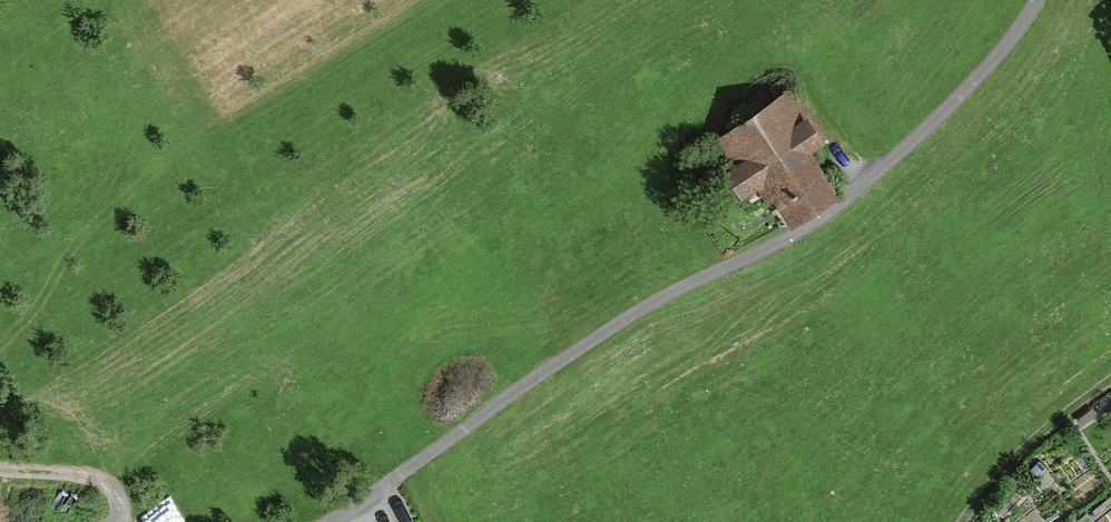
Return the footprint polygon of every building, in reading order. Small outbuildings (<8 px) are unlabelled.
[(794,91),(709,145),(742,196),(760,185),(788,227),(836,196),(809,154),(826,142),(794,91)]
